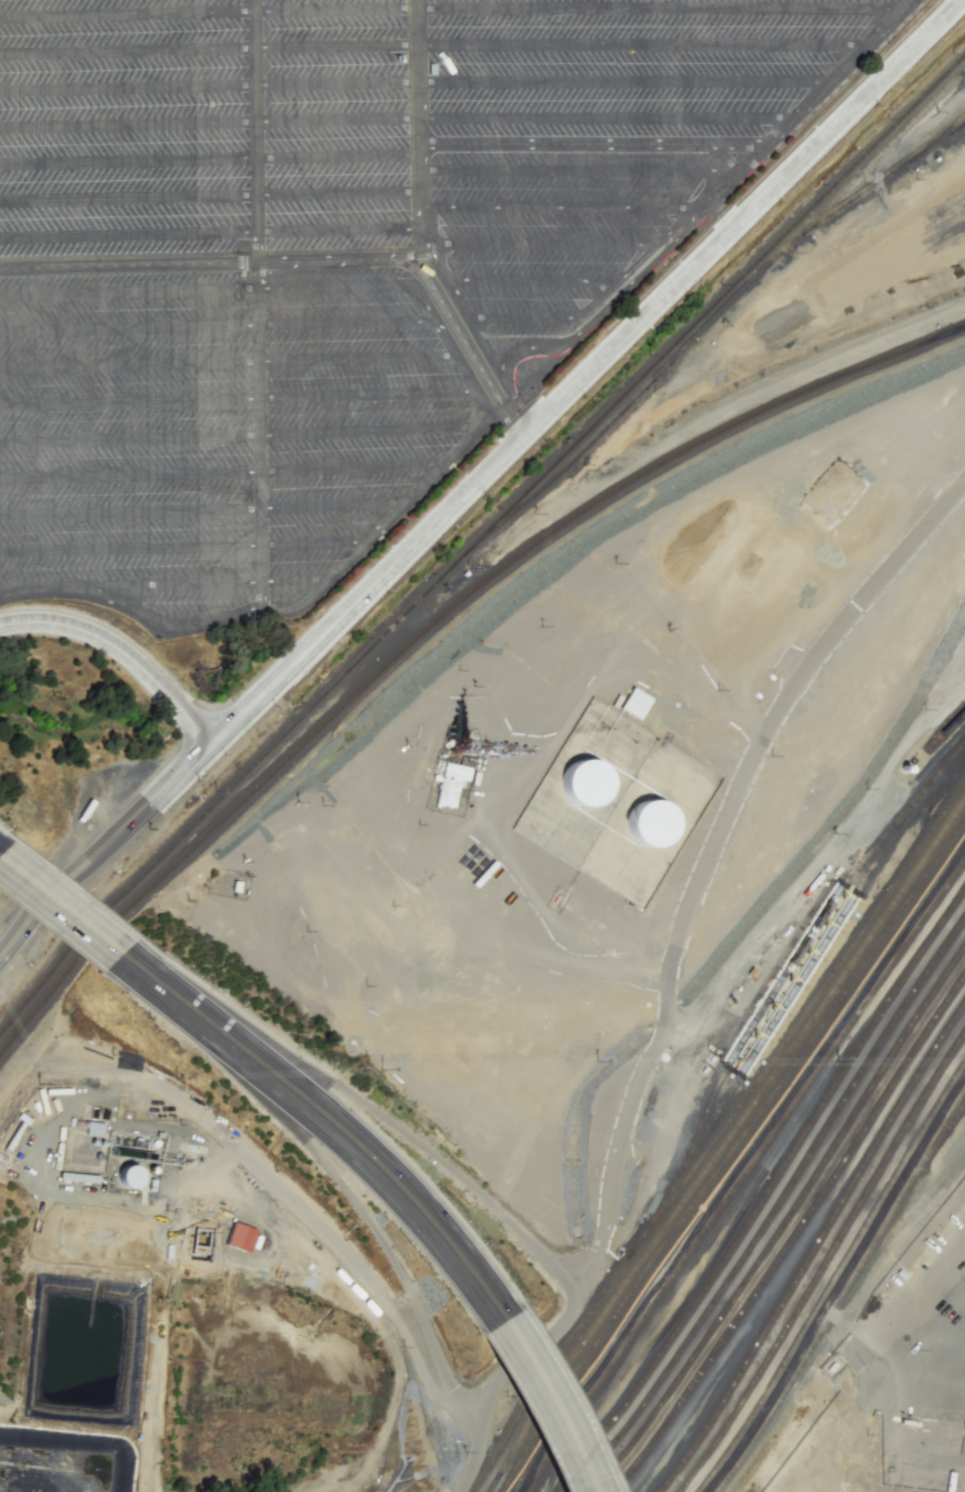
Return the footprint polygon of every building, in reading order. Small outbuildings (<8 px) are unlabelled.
[(649,697),(629,688),(620,710),(639,719),(649,697)] [(601,801),(593,807),(585,808),(575,806),(569,801),(563,794),(562,785),(563,776),(568,768),(576,763),(585,761),(594,763),(602,768),(606,775),(608,785),(607,794),(601,801)] [(453,809),(459,780),(467,781),(470,768),(443,762),(435,805),(453,809)] [(667,841),(659,847),(651,848),(641,846),(634,841),(629,834),(628,825),(629,816),(634,808),(642,803),(651,801),(660,803),(667,808),(672,815),(674,825),(672,834),(667,841)] [(85,1135),(101,1137),(103,1123),(87,1122),(85,1135)] [(138,1188),(139,1166),(120,1166),(119,1187),(138,1188)] [(254,1230),(231,1222),(224,1245),(247,1252),(254,1230)]
